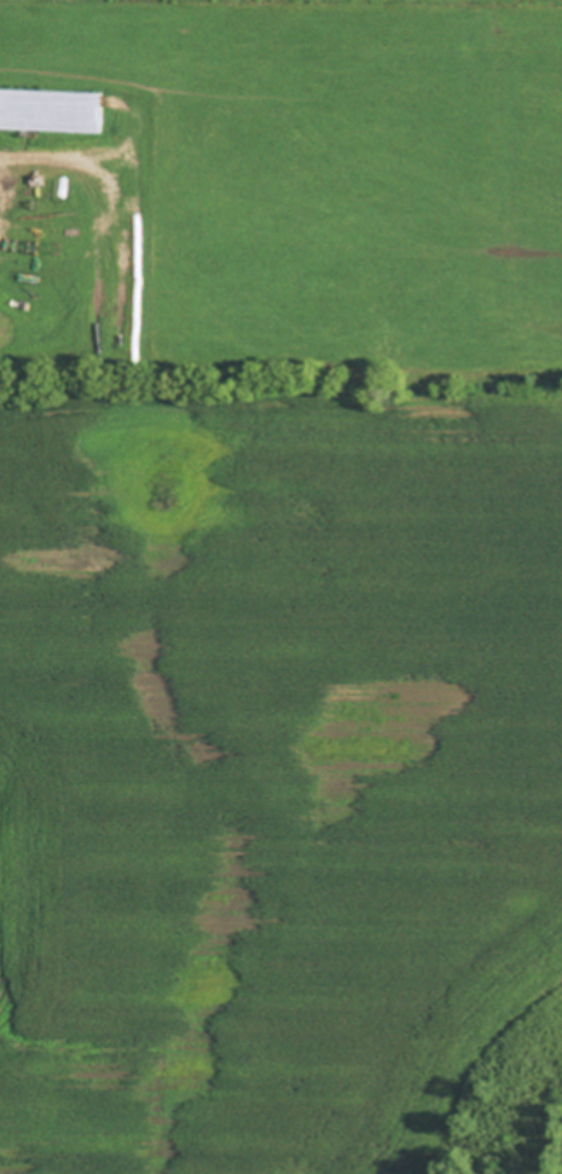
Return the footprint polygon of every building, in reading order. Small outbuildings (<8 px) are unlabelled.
[(103,132),(0,127),(0,89),(105,94),(103,132)]
